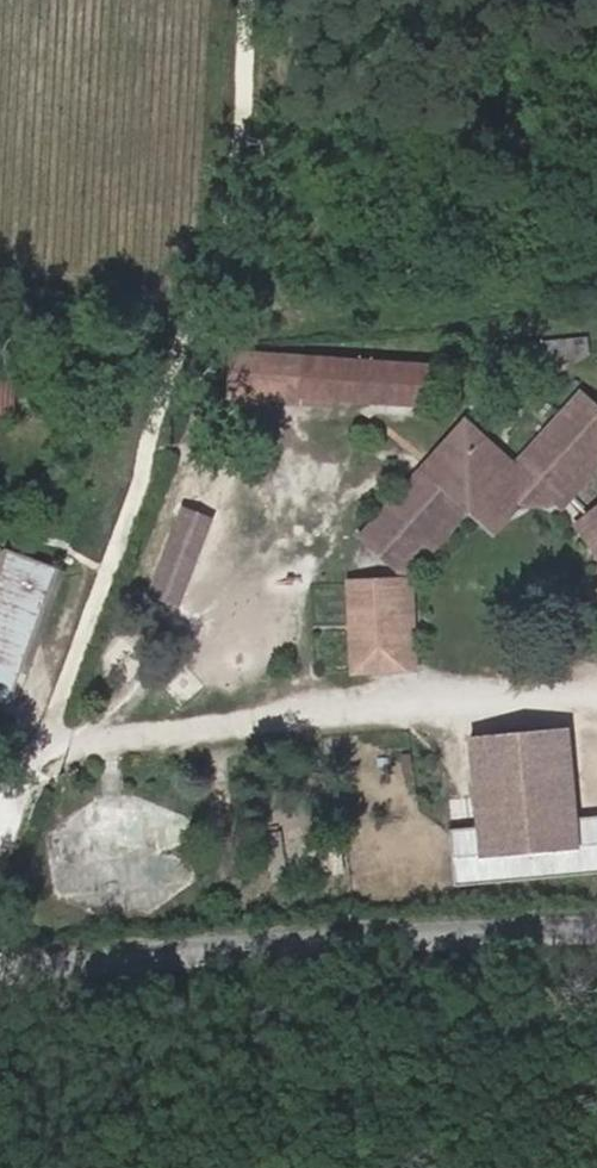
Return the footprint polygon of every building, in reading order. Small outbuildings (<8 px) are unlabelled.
[(263,383),(265,347),(244,346),(241,381),(263,383)] [(437,356),(265,347),(263,383),(337,387),(435,393),(437,356)] [(13,412),(16,365),(0,364),(0,411),(13,412)] [(536,449),(543,456),(572,483),(596,457),(596,389),(594,387),(536,449)] [(476,411),(463,425),(470,431),(490,450),(503,436),(476,411)] [(411,570),(414,656),(427,655),(424,557),(477,503),(521,500),(553,496),(580,492),(596,474),(596,457),(572,483),(543,456),(536,449),(527,458),(503,436),(490,450),(470,431),(463,425),(433,458),(467,492),(471,496),(412,558),(411,570)] [(373,521),(412,558),(471,496),(467,492),(433,458),(373,521)] [(157,579),(183,590),(217,508),(191,496),(157,579)] [(595,509),(586,516),(596,531),(596,512),(595,509)] [(17,692),(66,556),(18,537),(0,586),(0,686),(17,692)] [(364,658),(414,656),(411,570),(361,571),(364,658)] [(480,726),(486,816),(456,818),(460,874),(596,865),(596,808),(582,809),(576,719),(480,726)] [(174,845),(176,808),(88,802),(85,839),(174,845)]
